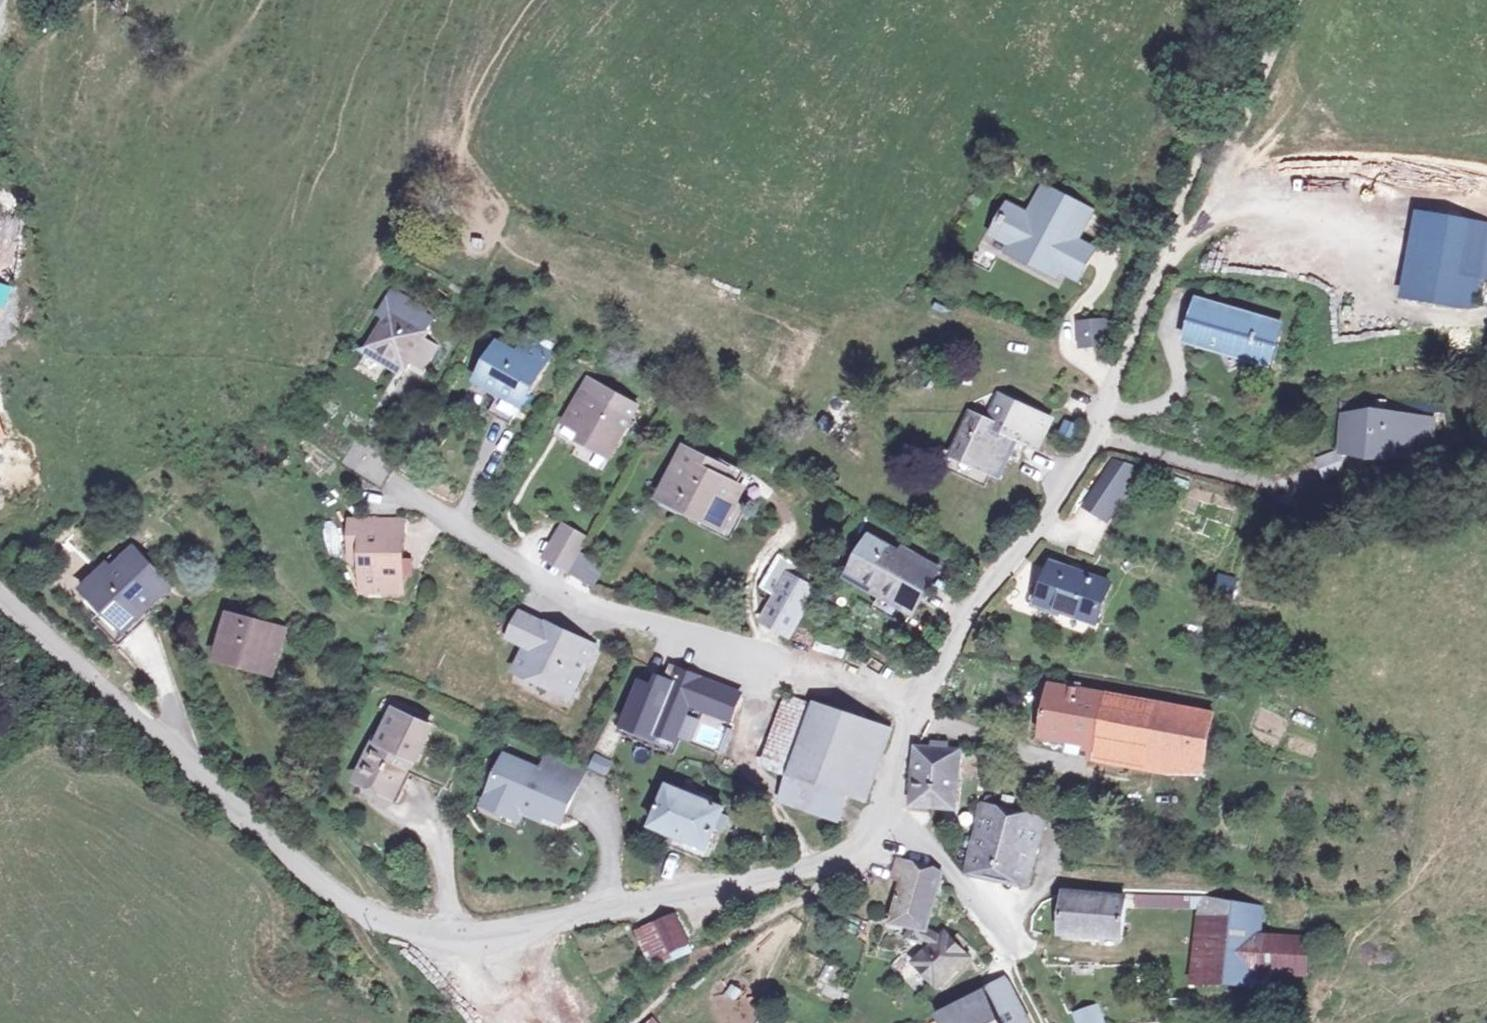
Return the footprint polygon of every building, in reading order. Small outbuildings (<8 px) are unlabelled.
[(1012,206),(997,233),(1016,244),(1013,250),(1058,275),(1061,268),(1078,278),(1087,262),(1086,262),(1074,255),(1081,243),(1076,241),(1092,213),(1047,188),(1036,208),(1042,211),(1038,220),(1012,206)] [(1486,217),(1486,215),(1418,205),(1406,288),(1475,298),(1480,267),(1486,268),(1486,217)] [(1093,250),(1081,243),(1074,255),(1086,262),(1093,250)] [(424,313),(394,295),(381,317),(387,320),(370,350),(406,370),(410,363),(422,342),(427,335),(422,332),(415,328),(422,316),(424,313)] [(1278,326),(1200,304),(1191,335),(1270,356),(1278,326)] [(429,321),(422,316),(415,328),(422,332),(429,321)] [(1104,321),(1081,322),(1082,342),(1106,340),(1104,321)] [(436,350),(422,342),(410,363),(423,371),(436,350)] [(504,345),(485,378),(508,390),(527,402),(556,355),(534,342),(525,357),(504,345)] [(643,406),(594,379),(570,423),(586,432),(582,439),(599,449),(604,441),(619,450),(643,406)] [(527,402),(508,390),(496,409),(515,421),(527,402)] [(1049,422),(1002,398),(990,421),(973,412),(952,451),(995,471),(1015,435),(1035,448),(1049,422)] [(1431,411),(1351,409),(1347,467),(1387,469),(1389,446),(1430,447),(1431,411)] [(604,441),(599,449),(614,458),(619,450),(604,441)] [(711,460),(679,443),(657,484),(675,494),(671,502),(687,510),(707,521),(719,500),(724,503),(735,485),(731,482),(716,474),(719,469),(720,466),(710,461),(711,460)] [(1317,473),(1339,475),(1341,455),(1318,453),(1317,473)] [(1142,468),(1115,455),(1080,507),(1107,523),(1142,468)] [(734,477),(719,469),(716,474),(731,482),(734,477)] [(675,494),(657,484),(653,492),(671,502),(675,494)] [(740,512),(724,503),(719,500),(707,521),(687,510),(683,520),(723,542),(740,512)] [(383,521),(351,521),(351,544),(364,544),(364,559),(364,590),(403,591),(404,572),(404,558),(404,535),(384,535),(383,521)] [(404,521),(383,521),(384,535),(404,535),(404,521)] [(585,535),(560,523),(555,532),(579,545),(585,535)] [(579,545),(555,532),(542,555),(567,568),(579,545)] [(901,555),(870,539),(851,572),(903,601),(920,570),(925,561),(903,550),(901,555)] [(364,544),(351,544),(351,559),(364,559),(364,544)] [(798,560),(775,547),(757,580),(772,588),(760,608),(790,624),(808,591),(787,580),(798,560)] [(570,577),(594,589),(604,569),(580,557),(570,577)] [(412,558),(404,558),(404,572),(412,572),(412,558)] [(1094,576),(1041,558),(1027,595),(1082,613),(1094,576)] [(122,580),(101,600),(131,630),(145,616),(162,600),(158,596),(168,587),(144,564),(137,572),(134,568),(122,580)] [(903,601),(851,572),(846,581),(911,617),(936,578),(920,570),(903,601)] [(101,600),(122,580),(115,573),(94,593),(101,600)] [(1218,573),(1214,594),(1232,598),(1236,577),(1218,573)] [(172,591),(168,587),(158,596),(162,600),(172,591)] [(524,644),(536,618),(523,612),(511,638),(524,644)] [(115,614),(105,624),(126,647),(152,623),(145,616),(131,630),(115,614)] [(593,645),(536,618),(524,644),(527,646),(517,669),(571,693),(593,645)] [(276,640),(234,628),(223,669),(264,681),(276,640)] [(649,653),(617,732),(672,755),(691,709),(733,725),(745,690),(649,653)] [(1158,700),(1054,682),(1043,735),(1148,752),(1158,700)] [(805,733),(817,703),(784,689),(760,755),(779,763),(790,740),(801,743),(805,733)] [(869,719),(818,700),(817,703),(805,733),(801,743),(790,740),(779,763),(839,787),(869,719)] [(1217,711),(1158,700),(1148,752),(1207,761),(1217,711)] [(436,735),(397,716),(381,747),(377,745),(358,782),(378,793),(382,785),(400,794),(414,764),(420,767),(436,735)] [(889,726),(869,719),(839,787),(862,796),(889,726)] [(917,753),(915,802),(958,804),(962,753),(950,752),(950,745),(935,745),(936,753),(917,753)] [(506,753),(482,808),(521,824),(526,819),(543,826),(545,819),(565,827),(585,771),(544,756),(542,767),(506,753)] [(609,775),(611,758),(592,755),(589,771),(609,775)] [(829,813),(839,787),(779,763),(769,788),(829,813)] [(667,785),(652,822),(707,842),(723,806),(705,799),(707,791),(698,787),(694,794),(667,785)] [(1043,814),(984,804),(974,853),(1006,859),(1034,865),(1043,814)] [(707,842),(652,822),(646,836),(701,855),(707,842)] [(1031,885),(1034,865),(1006,859),(974,853),(970,873),(1031,885)] [(935,861),(897,856),(895,872),(900,872),(893,915),(912,917),(909,934),(926,937),(926,932),(939,939),(922,957),(945,979),(973,950),(966,943),(972,936),(963,928),(957,934),(950,927),(947,931),(931,924),(941,868),(935,861)] [(1139,886),(1139,891),(1162,892),(1161,901),(1210,903),(1212,893),(1211,888),(1139,886)] [(1128,895),(1068,891),(1065,928),(1128,932),(1128,895)] [(1162,892),(1139,891),(1139,900),(1161,901),(1162,892)] [(1210,903),(1203,980),(1258,977),(1257,966),(1260,930),(1263,901),(1212,893),(1210,903)] [(674,912),(656,918),(668,946),(670,950),(688,942),(674,912)] [(668,946),(656,918),(636,926),(645,951),(656,951),(668,946)] [(1310,934),(1260,930),(1257,966),(1307,968),(1312,939),(1310,934)] [(1002,972),(979,986),(1004,1022),(1026,1007),(1002,972)] [(979,986),(942,1010),(951,1022),(1004,1022),(979,986)] [(1099,999),(1081,1006),(1087,1022),(1099,1022),(1107,1020),(1099,999)]
